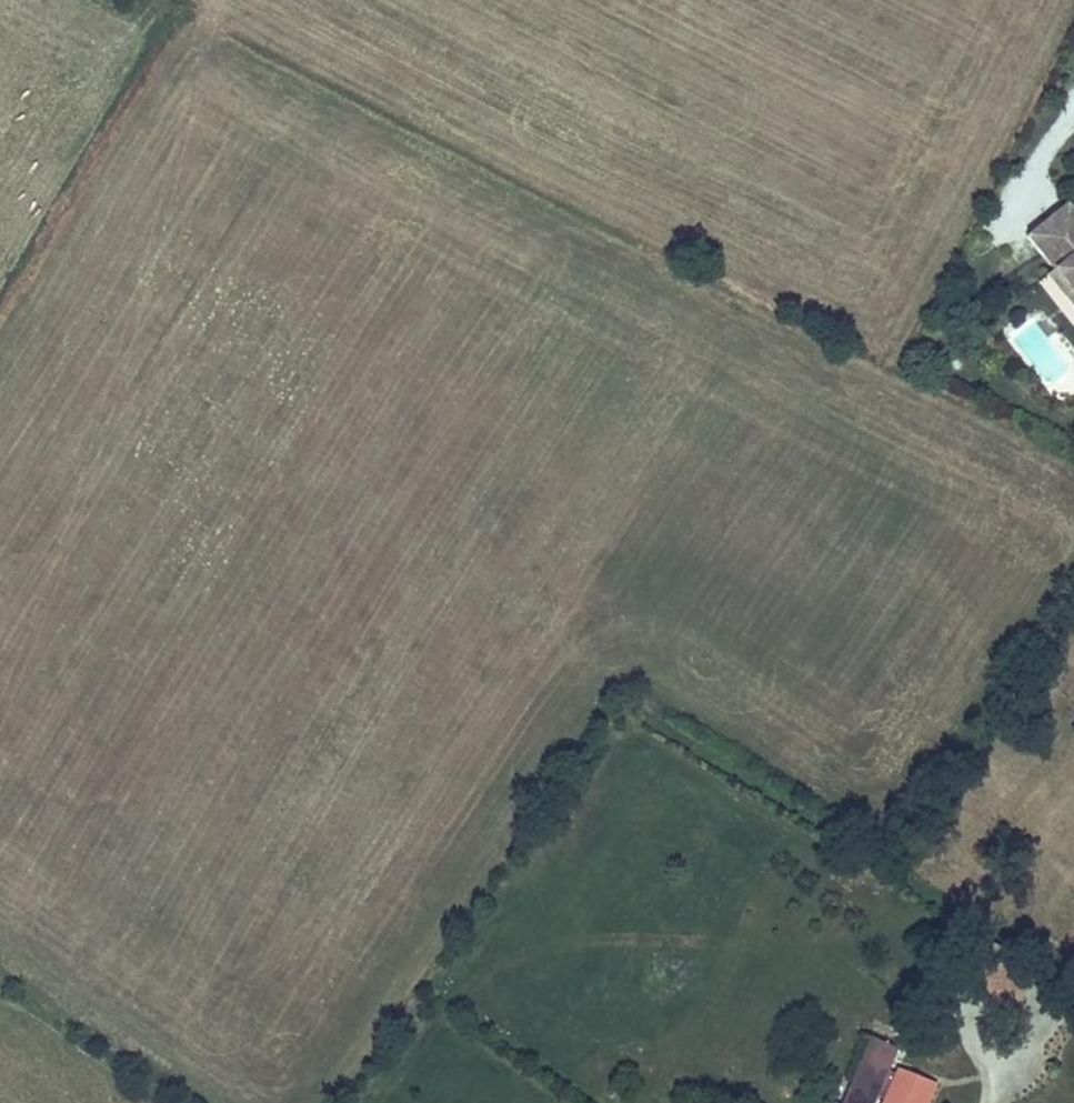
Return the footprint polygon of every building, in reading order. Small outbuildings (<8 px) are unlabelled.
[(1041,252),(1068,285),(1073,293),(1073,226),(1041,252)] [(1068,285),(1061,291),(1073,308),(1073,293),(1068,285)] [(933,1096),(898,1079),(889,1074),(900,1051),(873,1038),(843,1102),(929,1102),(933,1096)]
